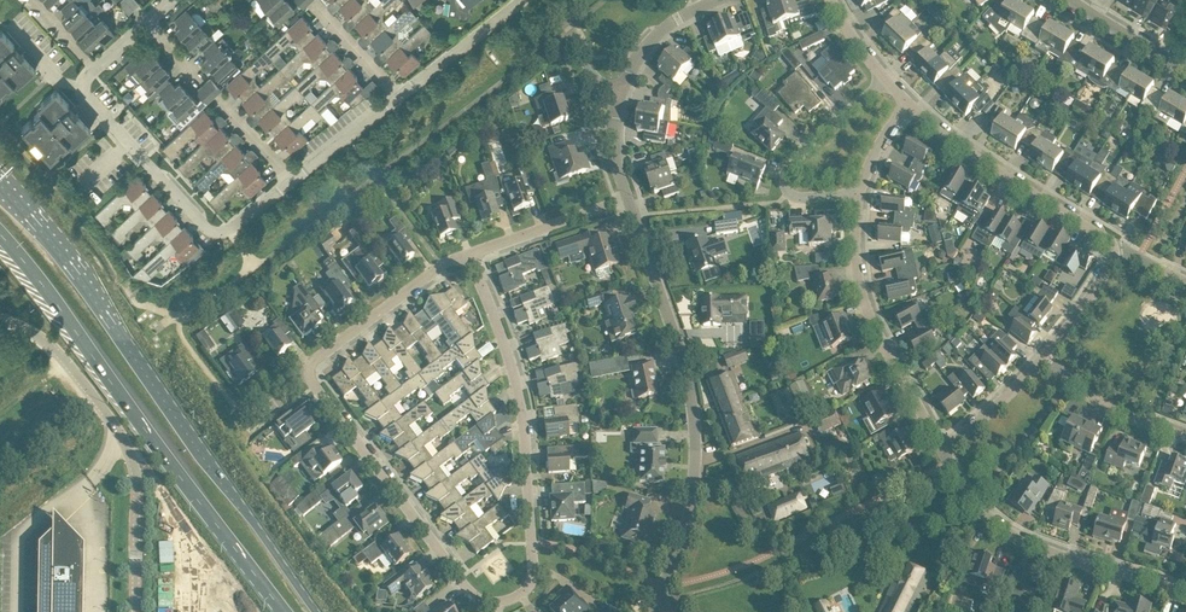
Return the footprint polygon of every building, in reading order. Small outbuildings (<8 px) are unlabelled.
[(52,7),(56,3),(61,8),(70,0),(46,0),(52,7)] [(61,8),(66,14),(62,17),(71,28),(73,26),(87,13),(96,5),(92,0),(70,0),(61,8)] [(126,0),(120,0),(118,2),(128,13),(134,8),(126,0)] [(139,3),(136,0),(126,0),(134,8),(139,3)] [(260,1),(260,2),(269,12),(282,0),(258,0),(260,1)] [(293,7),(287,0),(282,0),(269,12),(278,22),(293,7)] [(341,5),(339,7),(347,16),(349,14),(356,22),(372,7),(367,2),(367,0),(346,0),(341,5)] [(401,0),(380,0),(372,7),(356,22),(354,24),(363,33),(365,31),(372,39),(388,25),(383,19),(383,12),(393,3),(395,5),(401,0)] [(450,1),(449,4),(447,15),(467,16),(470,14),(470,8),(469,6),(477,0),(450,0),(450,1)] [(768,8),(770,13),(762,15),(770,38),(777,35),(776,33),(789,29),(780,0),(776,0),(770,2),(770,4),(767,5),(768,8)] [(789,29),(802,24),(800,19),(815,15),(810,0),(809,0),(796,4),(795,0),(780,0),(789,29)] [(891,0),(858,0),(862,7),(872,2),(876,8),(887,3),(891,0)] [(1006,32),(1007,32),(1011,25),(1022,6),(1012,0),(1009,0),(1007,5),(999,0),(993,11),(990,9),(983,17),(991,25),(1001,36),(1006,32)] [(1127,6),(1139,14),(1142,9),(1148,13),(1156,0),(1131,0),(1127,6)] [(1148,13),(1146,18),(1158,25),(1159,24),(1165,27),(1167,24),(1171,18),(1175,11),(1178,5),(1170,0),(1169,0),(1166,6),(1156,0),(1148,13)] [(99,2),(96,5),(87,13),(73,26),(71,28),(80,38),(82,36),(86,33),(96,23),(95,23),(101,18),(96,13),(103,6),(99,2)] [(940,11),(933,4),(927,10),(934,17),(940,11)] [(410,23),(418,16),(408,6),(388,25),(372,39),(370,41),(378,50),(380,48),(388,56),(404,42),(399,36),(398,29),(408,20),(410,23)] [(1031,19),(1035,14),(1022,6),(1011,25),(1023,32),(1021,36),(1029,41),(1039,24),(1031,19)] [(186,9),(175,20),(180,25),(176,29),(185,39),(188,36),(206,20),(200,13),(197,12),(195,12),(193,13),(191,15),(186,9)] [(893,12),(885,20),(890,26),(882,34),(892,44),(896,41),(912,24),(896,9),(893,12)] [(310,25),(302,16),(264,50),(274,61),(281,54),(278,52),(288,43),(295,44),(300,49),(315,35),(308,27),(310,25)] [(730,20),(729,17),(720,21),(732,52),(745,48),(742,40),(745,42),(753,39),(752,36),(756,35),(750,20),(743,22),(736,25),(734,18),(730,20)] [(96,23),(86,33),(82,36),(80,38),(89,47),(99,39),(103,44),(115,34),(101,18),(95,23),(96,23)] [(1173,28),(1174,27),(1177,22),(1171,18),(1167,24),(1173,28)] [(209,35),(215,30),(206,20),(188,36),(185,39),(194,49),(198,45),(203,50),(214,40),(209,35)] [(708,29),(709,32),(711,36),(704,38),(709,53),(717,50),(720,57),(732,52),(720,21),(710,25),(711,27),(708,29)] [(426,40),(433,33),(424,23),(404,42),(388,56),(386,58),(394,67),(396,66),(404,74),(419,60),(414,54),(414,46),(424,38),(426,40)] [(1050,23),(1047,28),(1039,24),(1029,41),(1037,46),(1035,48),(1047,55),(1049,52),(1051,48),(1059,35),(1062,30),(1050,23)] [(916,51),(928,39),(912,24),(896,41),(892,44),(903,54),(911,46),(916,51)] [(4,90),(3,89),(6,86),(8,87),(13,82),(17,86),(36,68),(22,53),(21,54),(16,49),(9,56),(6,52),(15,45),(1,30),(0,30),(0,94),(4,90)] [(1062,30),(1059,35),(1051,48),(1049,52),(1060,58),(1057,63),(1066,69),(1069,65),(1079,47),(1071,43),(1074,37),(1062,30)] [(803,51),(825,40),(821,32),(799,43),(803,51)] [(317,33),(315,35),(300,49),(280,67),(289,78),(296,71),(294,69),(304,60),(311,61),(316,66),(331,52),(324,44),(326,42),(317,33)] [(229,55),(222,49),(229,43),(222,36),(216,42),(214,40),(203,50),(208,56),(204,59),(213,69),(216,67),(229,55)] [(828,65),(827,67),(821,60),(814,66),(820,76),(828,85),(830,84),(835,90),(843,83),(844,85),(852,78),(850,75),(855,71),(847,62),(848,62),(829,38),(821,44),(827,51),(822,55),(828,63),(827,64),(828,65)] [(928,39),(916,51),(922,56),(914,65),(924,75),(927,72),(939,60),(929,50),(934,45),(928,39)] [(1090,46),(1087,51),(1086,52),(1079,47),(1069,65),(1077,69),(1076,71),(1088,77),(1102,53),(1090,46)] [(674,51),(673,49),(666,57),(683,73),(692,63),(694,64),(699,58),(696,56),(687,48),(682,53),(677,48),(674,51)] [(802,66),(792,54),(787,48),(780,52),(796,71),(802,66)] [(147,55),(142,50),(125,66),(139,81),(156,65),(160,62),(151,52),(147,55)] [(265,65),(267,67),(274,61),(264,50),(227,85),(235,94),(237,92),(244,100),(260,86),(255,80),(255,74),(265,65)] [(333,50),(331,52),(316,66),(295,85),(305,95),(312,88),(310,86),(320,77),(326,78),(331,83),(347,69),(339,61),(341,59),(333,50)] [(957,63),(946,52),(939,60),(927,72),(924,75),(934,85),(942,76),(948,82),(959,70),(955,66),(957,63)] [(1111,66),(1114,61),(1102,53),(1088,77),(1089,78),(1090,80),(1092,83),(1094,85),(1098,87),(1101,88),(1105,89),(1108,88),(1109,88),(1119,71),(1111,66)] [(213,69),(222,79),(231,71),(234,75),(241,68),(229,55),(216,67),(213,69)] [(658,69),(661,72),(664,74),(659,80),(665,85),(660,91),(667,95),(676,84),(674,83),(683,73),(666,57),(659,65),(660,67),(658,69)] [(165,75),(169,72),(160,62),(156,65),(139,81),(147,90),(145,92),(151,98),(159,91),(170,81),(165,75)] [(998,62),(991,69),(997,75),(1005,67),(998,62)] [(282,84),(289,78),(280,67),(260,86),(244,100),(242,102),(251,111),(253,109),(260,117),(276,103),(271,97),(270,91),(280,82),(282,84)] [(349,67),(347,69),(331,83),(311,102),(320,112),(327,105),(325,103),(335,94),(342,95),(352,106),(365,96),(360,90),(363,87),(355,78),(357,76),(349,67)] [(122,69),(115,75),(120,80),(126,74),(122,69)] [(959,70),(948,82),(953,87),(945,96),(956,106),(970,90),(978,82),(981,78),(972,70),(967,74),(966,76),(959,70)] [(1130,70),(1127,75),(1126,75),(1119,71),(1109,88),(1117,93),(1119,89),(1131,95),(1142,77),(1130,70)] [(798,72),(783,84),(789,92),(782,97),(788,104),(796,113),(799,111),(801,109),(801,108),(804,106),(808,110),(812,107),(814,110),(822,103),(812,92),(813,91),(806,81),(798,72)] [(215,94),(221,89),(210,77),(205,82),(215,94)] [(1154,84),(1142,77),(1131,95),(1127,102),(1136,108),(1140,101),(1143,102),(1140,107),(1148,112),(1159,94),(1151,90),(1154,84)] [(170,81),(159,91),(163,96),(159,101),(168,111),(184,96),(188,92),(179,82),(175,86),(170,81)] [(985,95),(988,91),(978,82),(970,90),(956,106),(966,116),(974,107),(980,112),(991,101),(985,95)] [(196,90),(202,97),(207,102),(207,101),(212,97),(202,85),(196,90)] [(298,101),(305,95),(295,85),(276,103),(260,117),(258,119),(266,128),(268,127),(276,134),(291,120),(286,115),(286,108),(296,99),(298,101)] [(758,88),(752,94),(757,98),(756,99),(763,106),(769,99),(762,91),(758,88)] [(64,115),(61,112),(69,105),(55,89),(41,103),(45,108),(42,112),(40,110),(34,116),(35,118),(32,120),(31,119),(22,127),(32,138),(35,136),(38,140),(42,144),(40,147),(50,158),(59,150),(58,148),(61,145),(62,147),(68,142),(71,145),(91,128),(77,113),(75,114),(71,109),(64,115)] [(207,102),(202,97),(196,101),(188,92),(184,96),(168,111),(166,112),(175,121),(181,117),(186,123),(207,102),(207,101),(207,102)] [(539,109),(545,107),(551,126),(565,121),(565,123),(567,122),(567,121),(573,119),(567,102),(567,103),(564,104),(562,98),(556,100),(554,93),(543,97),(535,100),(539,109)] [(1170,93),(1167,98),(1166,99),(1159,94),(1148,112),(1157,116),(1155,119),(1167,126),(1171,119),(1182,100),(1170,93)] [(639,107),(638,117),(642,118),(669,123),(672,123),(671,109),(673,102),(669,101),(658,99),(651,98),(650,105),(642,104),(642,107),(639,107)] [(1182,100),(1171,119),(1183,126),(1180,130),(1185,134),(1185,103),(1182,100)] [(323,115),(320,112),(311,102),(291,120),(276,134),(274,136),(282,145),(284,144),(292,152),(307,138),(302,132),(301,124),(312,115),(317,120),(323,115)] [(999,106),(991,120),(997,124),(991,134),(1003,142),(1014,124),(1003,117),(1007,111),(999,106)] [(759,127),(752,135),(762,144),(771,152),(785,137),(782,134),(774,127),(776,126),(777,127),(783,121),(775,113),(768,107),(766,109),(760,115),(762,117),(756,124),(759,127)] [(213,119),(205,109),(162,148),(172,159),(179,152),(177,149),(191,136),(198,137),(203,142),(215,131),(218,128),(211,120),(213,119)] [(1022,115),(1019,115),(1014,124),(1003,142),(1015,149),(1022,139),(1028,143),(1037,129),(1036,129),(1032,122),(1030,118),(1028,116),(1025,115),(1022,115)] [(638,117),(636,127),(638,128),(638,131),(640,132),(645,132),(644,140),(656,142),(659,143),(659,142),(666,143),(669,123),(642,118),(638,117)] [(559,126),(553,129),(555,134),(561,132),(559,126)] [(218,128),(215,131),(203,142),(189,155),(187,157),(178,165),(187,176),(194,169),(192,167),(206,153),(213,154),(218,160),(231,148),(234,145),(227,138),(229,136),(220,127),(218,128)] [(1037,129),(1028,143),(1035,147),(1028,157),(1040,165),(1052,147),(1057,139),(1045,131),(1044,134),(1037,129)] [(730,155),(734,145),(717,138),(713,148),(730,155)] [(911,138),(903,152),(915,159),(912,165),(925,172),(930,163),(930,160),(926,158),(931,149),(911,138)] [(576,157),(571,141),(559,145),(548,149),(553,163),(557,174),(566,171),(568,178),(590,170),(585,154),(576,157)] [(236,144),(234,145),(231,148),(218,160),(206,171),(202,174),(194,183),(203,193),(210,186),(208,184),(222,170),(229,171),(234,177),(247,165),(250,163),(242,155),(244,153),(236,144)] [(1081,157),(1085,150),(1080,144),(1074,153),(1065,167),(1072,171),(1066,181),(1078,188),(1094,162),(1092,164),(1081,157)] [(1063,154),(1052,147),(1040,165),(1053,173),(1059,162),(1065,167),(1074,153),(1067,148),(1063,154)] [(653,164),(646,167),(647,170),(645,171),(648,181),(671,173),(666,161),(669,160),(666,152),(651,157),(653,164)] [(728,173),(758,185),(766,166),(755,162),(736,154),(733,162),(728,173)] [(252,161),(250,163),(247,165),(234,177),(222,188),(218,191),(209,200),(219,210),(226,203),(223,201),(238,188),(245,189),(250,195),(266,180),(258,172),(260,170),(252,161)] [(1096,162),(1095,162),(1094,162),(1078,188),(1090,196),(1096,186),(1103,190),(1112,176),(1104,171),(1106,168),(1096,162)] [(909,171),(896,164),(889,178),(900,184),(909,189),(914,180),(917,182),(920,181),(925,172),(912,165),(909,171)] [(955,169),(944,188),(940,194),(959,206),(961,203),(963,200),(971,187),(965,184),(969,177),(955,169)] [(511,174),(499,179),(503,188),(506,187),(514,212),(530,206),(526,196),(534,194),(525,170),(512,175),(511,174)] [(655,193),(662,191),(665,198),(680,193),(677,185),(675,186),(671,173),(648,181),(652,191),(654,190),(655,193)] [(146,185),(137,175),(95,214),(104,224),(112,218),(109,215),(124,202),(131,203),(136,208),(147,198),(151,194),(144,186),(146,185)] [(487,181),(465,189),(470,204),(476,202),(478,209),(482,220),(489,218),(490,220),(500,216),(491,192),(499,189),(494,175),(485,178),(487,181)] [(1112,176),(1103,190),(1109,194),(1103,204),(1115,212),(1126,193),(1127,194),(1132,185),(1132,184),(1121,177),(1119,180),(1112,176)] [(1132,185),(1127,194),(1126,193),(1115,212),(1127,219),(1134,209),(1140,213),(1139,215),(1147,220),(1157,200),(1151,196),(1149,199),(1142,195),(1145,190),(1133,183),(1132,184),(1132,185)] [(958,211),(969,219),(964,228),(970,232),(984,209),(978,205),(986,192),(972,184),(971,187),(963,200),(961,203),(962,204),(958,211)] [(707,190),(701,192),(703,199),(709,197),(707,190)] [(127,235),(125,232),(139,219),(146,220),(151,225),(162,215),(167,211),(160,203),(162,202),(153,192),(151,194),(147,198),(136,208),(111,231),(120,241),(127,235)] [(883,196),(882,211),(895,212),(895,220),(910,221),(911,211),(909,208),(912,206),(912,202),(911,199),(895,197),(883,196)] [(453,199),(438,204),(441,211),(432,215),(440,238),(456,232),(452,222),(460,219),(456,208),(453,199)] [(143,252),(141,250),(155,236),(162,237),(167,243),(178,232),(182,228),(175,221),(177,219),(169,210),(167,211),(162,215),(151,225),(126,248),(136,258),(143,252)] [(977,232),(981,234),(979,238),(991,246),(997,237),(1009,218),(996,210),(992,217),(986,213),(978,226),(980,227),(977,232)] [(926,212),(926,221),(935,222),(935,212),(926,212)] [(395,230),(391,234),(396,240),(386,247),(392,254),(399,264),(405,259),(406,261),(414,255),(399,234),(405,229),(396,217),(389,222),(395,230)] [(790,220),(790,236),(808,235),(808,246),(820,245),(832,245),(831,232),(833,232),(832,223),(831,223),(831,220),(821,221),(821,218),(808,219),(808,223),(803,224),(803,219),(790,220)] [(1018,232),(1022,226),(1009,218),(997,237),(1005,242),(1003,247),(1003,250),(1009,254),(1012,256),(1024,236),(1018,232)] [(894,227),(880,225),(878,240),(890,242),(901,243),(901,242),(908,243),(910,241),(911,236),(908,234),(911,232),(911,229),(914,229),(915,222),(910,221),(895,220),(894,227)] [(746,241),(745,221),(737,221),(716,224),(717,234),(734,232),(734,241),(746,241)] [(1037,222),(1021,247),(1041,259),(1046,250),(1047,248),(1052,240),(1046,236),(1050,230),(1037,222)] [(178,232),(167,243),(142,265),(142,266),(132,275),(147,279),(158,269),(156,267),(171,254),(178,254),(183,260),(199,246),(191,238),(193,236),(184,227),(182,228),(178,232)] [(349,233),(358,245),(360,247),(342,261),(356,280),(360,276),(368,287),(374,282),(375,284),(384,278),(368,257),(374,252),(367,243),(356,227),(349,233)] [(1071,239),(1058,231),(1052,240),(1047,248),(1046,250),(1059,258),(1066,261),(1067,259),(1073,249),(1067,245),(1071,239)] [(612,246),(615,245),(611,235),(598,239),(596,232),(581,237),(581,238),(555,246),(560,262),(589,252),(598,280),(613,275),(611,267),(619,264),(612,246)] [(770,253),(786,253),(785,232),(769,233),(770,253)] [(720,255),(715,243),(709,245),(706,237),(688,244),(692,255),(694,254),(700,272),(702,271),(706,282),(719,278),(712,258),(720,255)] [(1086,270),(1094,257),(1075,245),(1073,249),(1067,259),(1066,261),(1062,267),(1063,267),(1062,268),(1075,276),(1080,267),(1086,270)] [(503,290),(508,288),(514,286),(515,290),(527,285),(522,275),(537,269),(538,272),(546,269),(542,260),(538,249),(504,263),(508,271),(510,270),(512,274),(499,279),(503,290)] [(879,257),(883,272),(896,269),(898,276),(921,271),(920,265),(918,263),(913,265),(913,261),(910,260),(904,261),(902,252),(879,257)] [(833,263),(832,254),(824,255),(824,264),(833,263)] [(323,263),(334,277),(319,287),(324,293),(330,300),(337,310),(343,306),(344,307),(352,301),(337,280),(344,276),(330,258),(323,263)] [(806,267),(795,268),(797,279),(808,276),(806,267)] [(899,283),(886,286),(889,301),(916,295),(917,292),(914,279),(919,278),(921,278),(922,275),(921,271),(898,276),(899,283)] [(821,276),(812,278),(812,279),(818,302),(828,300),(840,297),(836,280),(833,281),(831,282),(829,275),(821,276)] [(1035,277),(1032,283),(1039,287),(1043,282),(1035,277)] [(293,289),(295,291),(292,318),(289,320),(303,338),(321,324),(310,309),(317,304),(313,299),(301,283),(293,289)] [(1067,284),(1062,293),(1072,299),(1077,290),(1067,284)] [(143,290),(139,285),(132,290),(136,295),(143,290)] [(554,285),(520,298),(523,306),(525,305),(527,309),(514,314),(518,325),(528,321),(530,325),(541,320),(537,311),(555,304),(555,303),(560,301),(554,285)] [(1059,292),(1048,286),(1046,285),(1042,291),(1055,299),(1059,292)] [(467,305),(455,288),(444,296),(430,298),(463,342),(473,335),(474,334),(469,326),(466,328),(456,314),(467,305)] [(1042,291),(1037,288),(1033,293),(1041,298),(1027,316),(1036,323),(1039,325),(1053,307),(1050,305),(1055,299),(1042,291)] [(597,294),(586,298),(587,300),(590,308),(590,309),(601,305),(600,304),(598,296),(597,294)] [(318,295),(313,299),(317,304),(319,308),(321,310),(326,306),(318,295)] [(423,311),(414,318),(413,319),(426,336),(427,336),(438,327),(448,342),(446,344),(451,351),(463,342),(430,298),(423,311)] [(610,322),(606,323),(612,343),(628,337),(639,334),(633,315),(637,313),(632,298),(628,299),(627,298),(604,305),(610,322)] [(720,316),(746,316),(746,299),(703,299),(703,325),(720,325),(720,316)] [(895,315),(902,329),(914,322),(918,328),(931,321),(938,318),(934,311),(931,313),(929,310),(927,309),(920,313),(915,304),(895,315)] [(1009,316),(1012,318),(1017,322),(1010,331),(1019,338),(1028,345),(1038,333),(1032,328),(1036,323),(1027,316),(1016,307),(1009,316)] [(235,309),(229,314),(234,320),(237,318),(237,312),(235,309)] [(809,319),(812,328),(823,324),(833,347),(853,339),(847,324),(849,323),(845,314),(831,320),(829,312),(809,319)] [(403,326),(393,334),(406,351),(417,343),(428,357),(425,359),(431,366),(443,357),(427,336),(426,336),(413,319),(414,318),(410,313),(409,313),(403,326)] [(978,313),(974,318),(981,324),(986,319),(978,313)] [(275,326),(269,329),(274,335),(266,341),(270,347),(277,357),(291,347),(282,335),(288,330),(281,321),(279,319),(273,323),(275,326)] [(921,335),(909,341),(917,355),(937,344),(932,335),(935,333),(936,330),(931,321),(918,328),(921,335)] [(530,361),(534,360),(541,358),(542,362),(553,358),(562,356),(559,345),(569,342),(566,334),(570,332),(568,323),(545,331),(533,334),(536,342),(538,342),(540,346),(527,350),(530,361)] [(373,349),(386,366),(397,358),(408,372),(405,374),(411,381),(418,375),(422,372),(406,351),(393,334),(389,328),(383,342),(373,349)] [(1018,346),(1009,338),(1000,330),(985,345),(991,351),(1007,367),(1018,356),(1013,351),(1018,346)] [(473,335),(463,342),(451,351),(443,357),(431,366),(422,372),(418,375),(427,387),(444,374),(442,371),(456,360),(465,372),(479,361),(480,362),(483,359),(475,349),(473,335)] [(751,348),(766,348),(766,338),(751,338),(751,348)] [(353,364),(352,364),(365,381),(366,381),(377,373),(387,387),(385,389),(390,396),(402,387),(386,366),(373,349),(369,343),(368,344),(362,357),(353,364)] [(233,355),(237,360),(230,365),(235,373),(231,375),(239,385),(254,374),(247,363),(252,359),(244,348),(233,355)] [(991,351),(984,359),(978,353),(969,361),(987,378),(992,373),(997,378),(1007,367),(991,351)] [(938,352),(934,355),(939,361),(943,357),(938,352)] [(934,355),(932,357),(922,365),(927,370),(939,361),(934,355)] [(344,397),(356,388),(367,402),(364,404),(369,411),(370,412),(382,403),(366,381),(365,381),(352,364),(353,364),(349,358),(348,359),(342,372),(332,380),(344,397)] [(589,364),(590,372),(599,371),(600,373),(617,370),(615,359),(589,364)] [(444,406),(451,400),(449,398),(463,387),(472,398),(472,399),(477,394),(486,388),(489,386),(482,376),(480,362),(479,361),(465,372),(435,394),(444,406)] [(839,367),(834,369),(841,382),(837,384),(843,396),(851,391),(864,384),(866,383),(867,386),(873,383),(871,380),(874,378),(868,368),(871,367),(869,364),(868,365),(866,361),(861,363),(853,367),(849,361),(839,367)] [(652,362),(640,364),(631,366),(638,399),(657,395),(654,379),(656,378),(652,362)] [(550,383),(537,386),(540,397),(543,397),(551,395),(552,399),(563,396),(561,386),(567,385),(571,384),(579,382),(577,373),(581,372),(579,363),(556,368),(545,371),(547,379),(549,379),(550,383)] [(790,381),(797,378),(794,371),(787,374),(790,381)] [(742,398),(732,372),(708,382),(718,409),(736,402),(736,400),(742,398)] [(971,372),(964,378),(955,373),(948,379),(956,389),(964,398),(969,393),(974,399),(986,389),(971,372)] [(402,387),(390,396),(382,403),(370,412),(369,411),(364,415),(364,416),(378,422),(385,431),(385,432),(402,419),(394,407),(418,389),(420,392),(427,387),(418,375),(411,381),(402,387)] [(804,380),(790,387),(797,402),(811,396),(804,380)] [(486,388),(477,394),(472,399),(472,398),(439,423),(448,434),(458,427),(456,425),(470,414),(478,425),(479,425),(493,415),(496,413),(488,402),(486,388)] [(783,401),(774,404),(779,416),(784,414),(787,421),(799,416),(789,388),(780,392),(783,401)] [(956,389),(939,403),(949,415),(966,401),(964,398),(956,389)] [(869,418),(872,417),(880,431),(890,425),(887,420),(895,415),(886,400),(888,399),(884,391),(861,403),(869,418)] [(736,402),(718,409),(732,446),(761,436),(758,426),(752,428),(748,417),(750,416),(742,398),(736,400),(736,402)] [(564,400),(557,401),(558,408),(565,407),(564,400)] [(402,419),(385,432),(385,431),(379,435),(380,436),(393,442),(400,452),(418,439),(417,439),(409,428),(423,417),(425,420),(433,414),(430,410),(427,406),(424,402),(402,419)] [(553,420),(545,421),(547,439),(570,436),(569,426),(577,426),(579,423),(577,405),(565,407),(558,408),(554,408),(555,417),(553,417),(553,420)] [(817,426),(827,422),(830,428),(841,424),(836,409),(814,418),(817,426)] [(304,412),(296,418),(292,412),(275,425),(285,438),(284,439),(291,448),(297,443),(295,440),(315,426),(304,412)] [(493,415),(479,425),(478,425),(454,443),(463,455),(470,450),(468,447),(477,441),(486,452),(490,449),(503,439),(495,429),(493,415)] [(1073,415),(1061,440),(1072,446),(1083,451),(1085,448),(1092,451),(1093,449),(1096,443),(1102,429),(1082,420),(1073,415)] [(417,439),(418,439),(400,452),(395,456),(408,462),(415,472),(416,472),(433,460),(433,459),(424,448),(438,437),(440,440),(448,434),(439,423),(417,439)] [(906,430),(902,432),(898,434),(894,427),(879,436),(879,437),(885,448),(890,445),(898,457),(906,452),(908,455),(917,450),(916,447),(917,446),(912,438),(911,439),(906,430)] [(263,434),(267,438),(274,432),(270,428),(263,434)] [(633,430),(633,445),(639,445),(639,454),(638,482),(652,483),(664,483),(664,469),(665,469),(665,462),(664,462),(665,448),(658,448),(657,429),(645,429),(633,430)] [(770,455),(768,456),(770,462),(781,458),(786,470),(811,460),(801,434),(767,446),(770,455)] [(495,455),(507,445),(503,439),(490,449),(495,455)] [(1125,439),(1124,443),(1121,451),(1111,447),(1106,458),(1105,462),(1124,470),(1126,462),(1140,467),(1147,447),(1125,439)] [(433,459),(433,460),(416,472),(415,472),(410,476),(410,477),(424,483),(431,492),(431,493),(448,480),(439,468),(454,458),(456,460),(463,455),(454,443),(433,459)] [(558,455),(547,456),(549,473),(561,472),(570,471),(569,461),(573,461),(573,459),(590,457),(590,446),(578,446),(557,448),(558,455)] [(737,458),(748,486),(763,480),(763,479),(786,470),(781,458),(770,462),(768,456),(770,455),(767,446),(737,458)] [(294,467),(300,463),(314,482),(342,462),(331,449),(322,456),(317,450),(305,459),(301,453),(290,462),(294,467)] [(1090,453),(1082,469),(1078,479),(1086,483),(1090,473),(1098,457),(1090,453)] [(481,455),(469,464),(478,476),(484,484),(485,484),(494,495),(493,496),(498,503),(498,502),(499,502),(505,489),(515,481),(502,464),(490,473),(484,465),(487,463),(481,455)] [(1171,461),(1168,468),(1162,466),(1157,477),(1155,484),(1171,490),(1174,482),(1185,486),(1185,482),(1185,462),(1173,457),(1171,461)] [(448,480),(431,493),(431,492),(425,497),(439,503),(446,513),(463,500),(455,489),(469,478),(471,481),(478,476),(469,464),(448,480)] [(315,491),(296,505),(303,515),(322,502),(325,505),(334,501),(340,499),(346,507),(348,505),(358,498),(355,494),(362,489),(351,474),(349,475),(341,481),(338,483),(331,488),(320,497),(315,491)] [(878,474),(872,477),(875,484),(881,480),(878,474)] [(281,476),(272,483),(278,492),(287,485),(281,476)] [(1069,485),(1083,492),(1087,485),(1072,477),(1069,485)] [(1010,501),(1023,510),(1025,508),(1031,512),(1038,502),(1048,486),(1045,484),(1035,478),(1030,486),(1023,481),(1010,501)] [(563,495),(550,496),(552,522),(574,520),(573,504),(586,503),(585,489),(592,488),(592,482),(584,483),(574,484),(562,485),(563,495)] [(593,491),(604,492),(606,491),(608,484),(593,482),(593,491)] [(463,500),(446,513),(440,517),(441,517),(454,523),(461,533),(479,520),(478,520),(470,509),(484,498),(486,501),(493,496),(494,495),(485,484),(484,484),(463,500)] [(834,496),(846,492),(844,485),(832,489),(834,496)] [(1150,500),(1155,488),(1147,485),(1142,498),(1150,500)] [(1091,510),(1098,489),(1091,486),(1084,508),(1091,510)] [(1084,510),(1062,502),(1065,493),(1055,489),(1045,510),(1057,514),(1053,525),(1069,530),(1071,524),(1078,526),(1084,510)] [(625,528),(622,538),(638,543),(638,544),(639,544),(646,546),(648,539),(648,538),(650,529),(651,529),(654,519),(653,519),(655,514),(651,513),(648,512),(649,509),(646,508),(648,500),(629,495),(625,508),(631,510),(628,520),(626,519),(623,528),(625,528)] [(784,518),(805,509),(800,495),(778,503),(784,518)] [(1135,521),(1140,503),(1133,501),(1127,519),(1135,521)] [(478,520),(479,520),(461,533),(456,537),(456,538),(469,544),(477,554),(494,541),(485,529),(499,519),(501,521),(509,516),(499,502),(498,502),(500,504),(478,520)] [(1157,521),(1161,509),(1145,504),(1141,516),(1157,521)] [(332,527),(319,537),(322,543),(326,540),(331,546),(340,539),(355,528),(357,526),(361,532),(364,530),(369,538),(378,531),(388,523),(375,506),(374,508),(366,513),(354,522),(349,514),(338,523),(332,527)] [(1093,537),(1104,540),(1105,538),(1120,543),(1127,522),(1110,517),(1109,519),(1100,516),(1093,537)] [(1145,551),(1158,556),(1162,546),(1171,550),(1175,539),(1172,538),(1176,524),(1161,519),(1152,543),(1153,543),(1152,546),(1147,544),(1145,551)] [(84,547),(62,524),(39,546),(38,611),(83,611),(84,547)] [(365,551),(362,553),(367,559),(371,565),(378,559),(384,568),(384,569),(385,569),(392,564),(395,568),(410,556),(408,552),(409,551),(398,536),(396,538),(386,546),(379,550),(374,543),(365,551)] [(968,574),(966,582),(981,588),(983,585),(985,585),(990,587),(999,590),(1004,576),(995,573),(988,570),(990,566),(992,558),(976,552),(974,557),(972,564),(968,574)] [(903,562),(895,578),(896,578),(882,607),(882,606),(880,611),(910,611),(913,607),(916,599),(920,601),(925,590),(933,575),(903,562)] [(404,587),(411,597),(414,595),(417,599),(423,595),(432,587),(429,583),(432,581),(423,570),(421,572),(418,568),(412,572),(408,567),(383,585),(392,596),(404,587)] [(1028,570),(1026,574),(1024,580),(1014,577),(1010,588),(1009,593),(1021,597),(1023,592),(1038,598),(1042,588),(1046,576),(1028,570)] [(1078,600),(1077,597),(1080,588),(1063,582),(1053,610),(1060,611),(1083,611),(1086,603),(1078,600)] [(550,610),(552,611),(586,611),(589,609),(581,600),(579,602),(567,588),(558,595),(561,600),(550,610)] [(377,591),(376,601),(387,602),(388,592),(377,591)] [(947,608),(962,611),(970,611),(973,601),(950,596),(947,608)] [(1151,605),(1132,599),(1131,603),(1130,608),(1125,607),(1125,605),(1115,602),(1113,608),(1106,606),(1104,611),(1149,611),(1151,605)] [(815,607),(818,611),(832,611),(826,601),(815,607)] [(433,611),(455,611),(448,603),(440,610),(439,608),(433,611)]
